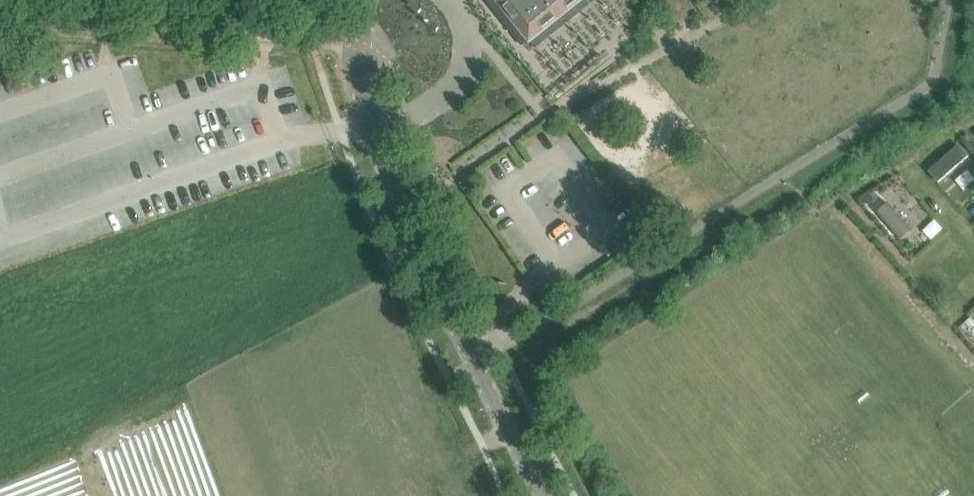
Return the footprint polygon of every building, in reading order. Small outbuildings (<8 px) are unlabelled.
[(529,42),(582,0),(495,0),(529,42)] [(973,183),(973,162),(964,150),(953,159),(973,183)] [(898,241),(911,231),(886,197),(873,207),(898,241)]
